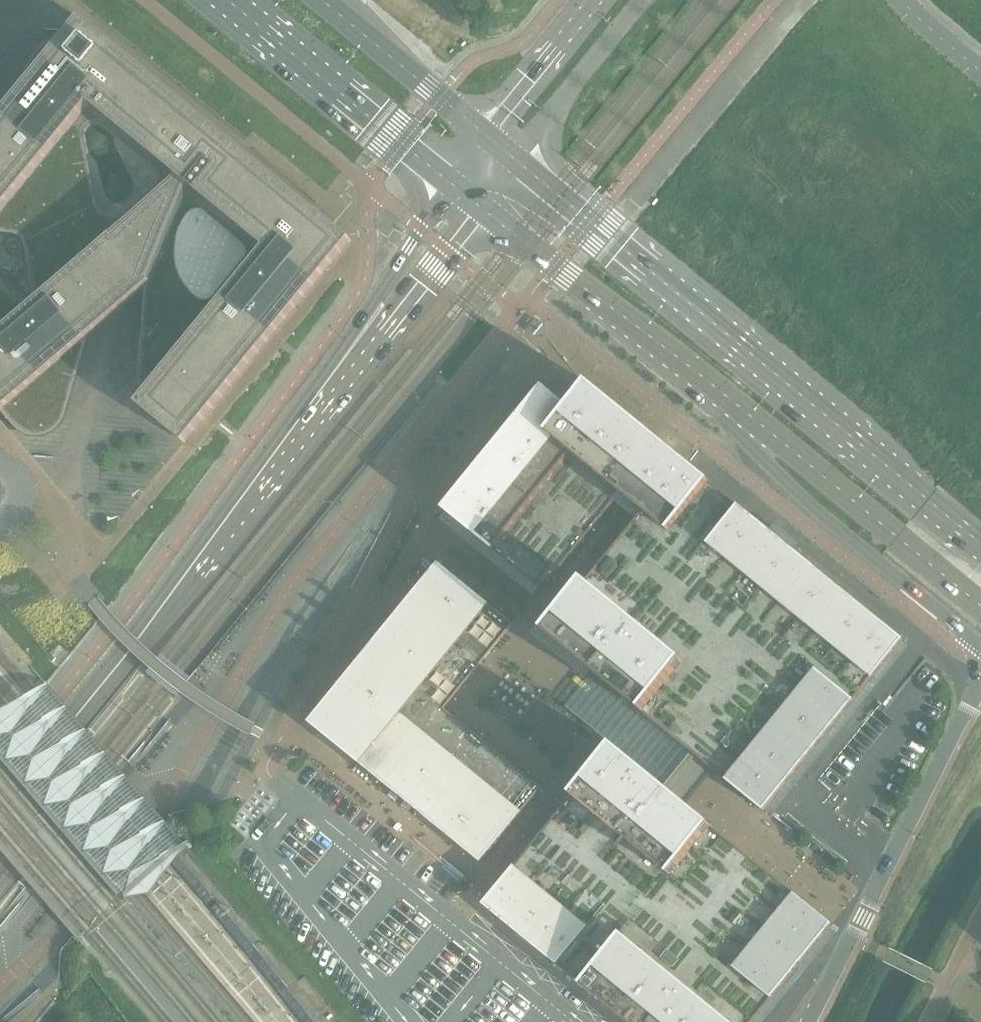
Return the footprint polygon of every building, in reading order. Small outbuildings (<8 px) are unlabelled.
[(82,19),(66,39),(62,39),(55,39),(49,41),(43,45),(38,49),(34,55),(15,87),(8,100),(5,106),(4,114),(3,115),(0,119),(0,411),(14,426),(19,431),(25,434),(32,436),(39,436),(46,435),(52,432),(58,427),(62,422),(65,415),(88,336),(116,312),(145,287),(138,375),(138,381),(140,387),(143,393),(145,395),(137,405),(185,444),(352,241),(82,19)] [(903,640),(857,602),(674,453),(586,382),(581,389),(567,406),(543,387),(442,510),(466,528),(467,530),(542,590),(620,493),(632,503),(642,511),(582,585),(544,632),(655,723),(763,811),(903,640)] [(541,788),(444,709),(513,624),(439,564),(309,723),(480,862),(487,854),(541,788)] [(192,848),(169,822),(47,685),(0,718),(0,747),(133,901),(192,848)] [(712,826),(613,745),(502,880),(499,884),(483,905),(627,1021),(753,1021),(832,924),(712,826)]
